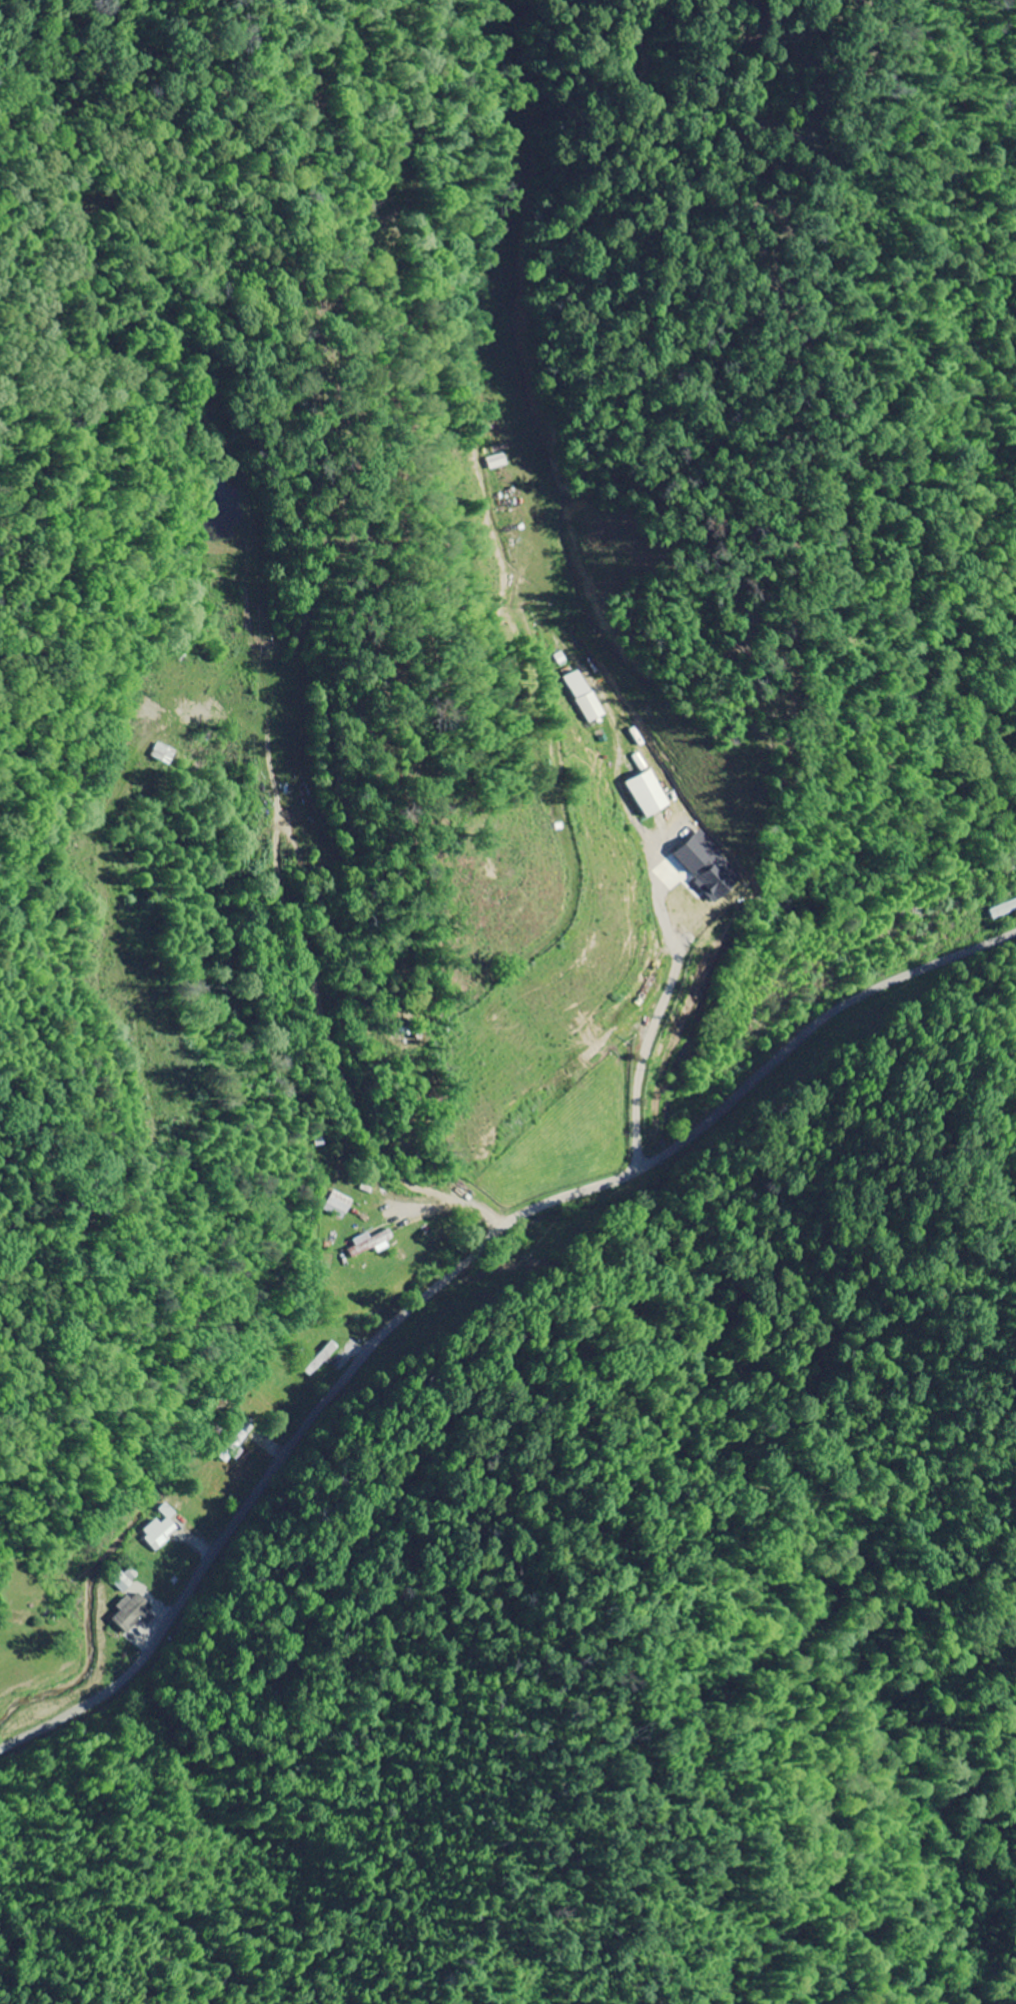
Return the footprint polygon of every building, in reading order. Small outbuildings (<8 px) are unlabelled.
[(607,715),(583,670),(568,678),(592,723),(607,715)] [(650,819),(674,805),(653,769),(629,783),(650,819)] [(738,886),(721,862),(700,878),(717,901),(738,886)] [(1014,901),(988,911),(992,921),(1015,911),(1015,907),(1014,901)] [(354,1201),(335,1191),(325,1210),(344,1220),(354,1201)] [(372,1238),(370,1233),(354,1240),(357,1247),(348,1250),(352,1259),(375,1249),(378,1254),(391,1248),(388,1242),(395,1239),(391,1230),(372,1238)] [(142,1536),(156,1551),(180,1530),(171,1520),(177,1515),(167,1504),(159,1511),(164,1516),(142,1536)] [(148,1626),(158,1614),(136,1595),(132,1601),(126,1596),(116,1608),(120,1612),(112,1621),(128,1634),(140,1619),(148,1626)]
